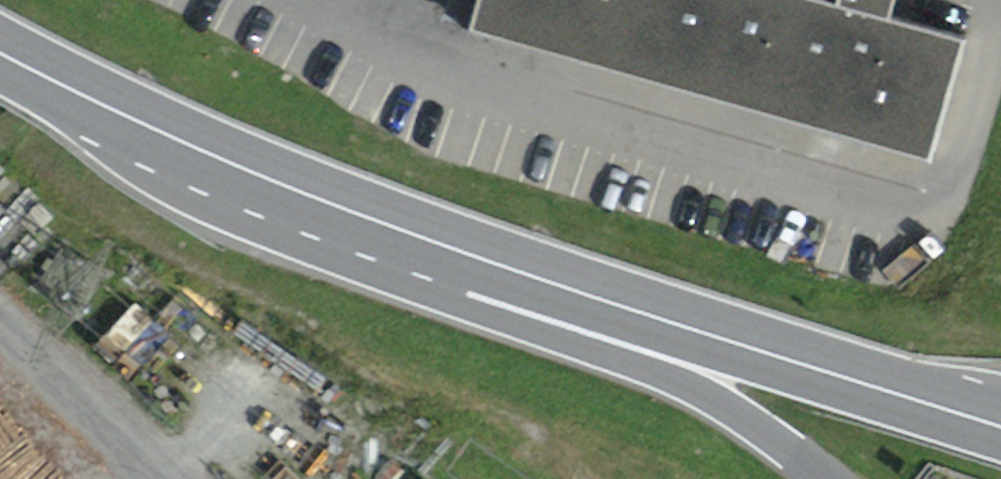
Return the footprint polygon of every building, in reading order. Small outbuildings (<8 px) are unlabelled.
[(473,29),(931,161),(964,45),(893,24),(900,0),(482,0),(473,29)]
